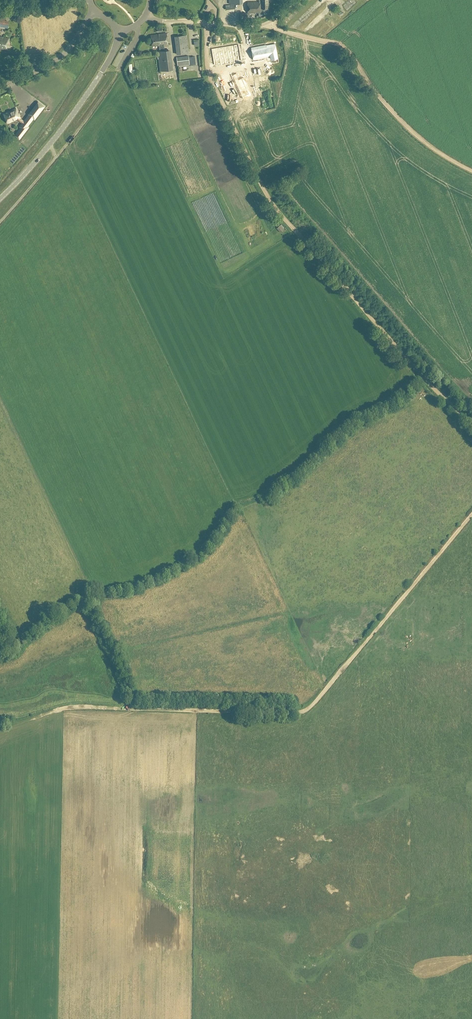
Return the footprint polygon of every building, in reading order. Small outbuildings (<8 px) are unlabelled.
[(268,3),(268,0),(259,0),(259,2),(248,2),(248,13),(262,13),(262,9),(269,9),(268,3)] [(166,16),(184,13),(184,11),(179,11),(178,4),(165,6),(166,16)] [(167,33),(151,35),(152,46),(160,45),(160,51),(158,51),(161,71),(171,70),(168,50),(165,50),(164,45),(168,44),(167,33)] [(186,35),(175,36),(177,54),(188,53),(186,35)] [(7,50),(9,38),(0,37),(0,48),(7,50)] [(266,45),(251,48),(253,60),(270,56),(272,63),(279,62),(275,44),(266,46),(266,45)] [(222,64),(243,60),(241,51),(237,51),(237,47),(219,50),(222,64)] [(178,66),(183,65),(186,66),(196,65),(195,56),(189,57),(189,56),(177,57),(178,66)] [(263,63),(256,64),(258,76),(261,76),(261,79),(265,79),(263,63)] [(241,72),(233,75),(244,99),(251,95),(241,72)] [(269,81),(261,83),(263,95),(271,94),(269,81)] [(33,119),(35,119),(45,106),(38,102),(28,115),(29,115),(24,121),(20,118),(20,117),(16,108),(3,114),(8,123),(17,119),(22,123),(19,127),(21,128),(15,136),(19,139),(28,127),(27,126),(33,119)] [(180,116),(176,118),(182,128),(185,126),(180,116)]
